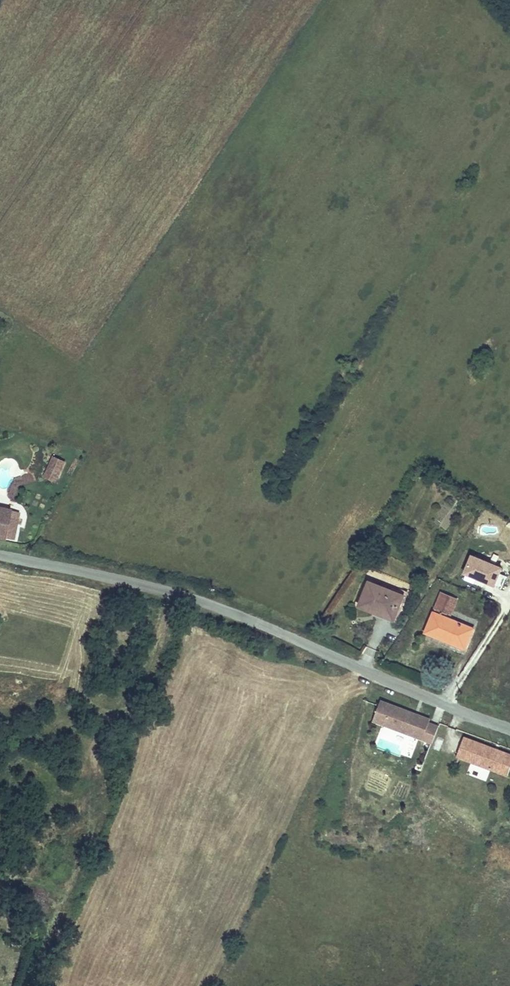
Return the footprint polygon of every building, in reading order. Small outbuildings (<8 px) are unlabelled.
[(43,474),(58,480),(66,459),(52,453),(43,474)] [(4,537),(9,510),(0,508),(0,537),(4,537)] [(18,512),(9,510),(4,537),(12,539),(18,512)] [(472,556),(465,574),(478,579),(479,576),(491,581),(489,584),(502,589),(507,576),(500,573),(502,568),(472,556)] [(391,590),(369,581),(360,606),(382,615),(383,613),(396,618),(405,593),(392,588),(391,590)] [(442,594),(426,633),(466,649),(474,629),(446,617),(448,613),(451,614),(457,599),(442,594)] [(433,746),(439,729),(429,726),(430,722),(419,718),(419,720),(412,717),(413,715),(381,703),(373,723),(433,746)] [(464,737),(456,758),(507,778),(509,769),(509,755),(501,751),(500,754),(490,750),(491,747),(464,737)]
